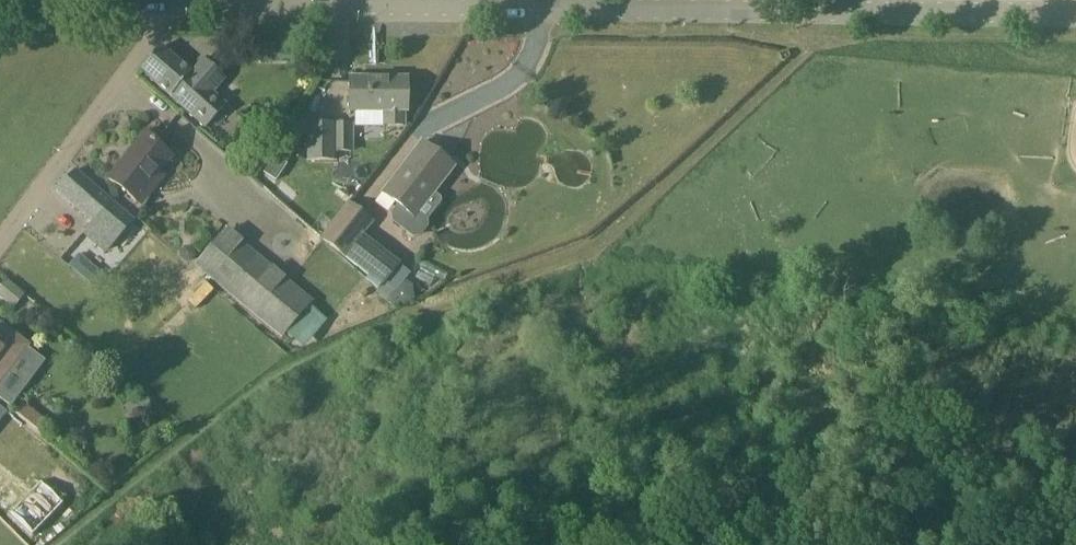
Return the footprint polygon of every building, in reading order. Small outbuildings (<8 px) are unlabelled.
[(212,95),(224,80),(202,60),(190,74),(160,47),(140,70),(203,125),(222,103),(212,95)] [(407,80),(350,79),(348,110),(383,111),(382,125),(402,126),(402,111),(407,111),(407,80)] [(335,160),(335,153),(335,123),(307,123),(306,160),(335,160)] [(352,124),(335,123),(335,153),(352,153),(352,124)] [(411,131),(367,185),(376,193),(420,138),(411,131)] [(171,154),(145,133),(109,179),(136,201),(171,154)] [(421,143),(405,164),(381,194),(398,205),(391,213),(394,223),(412,238),(418,237),(426,228),(426,223),(418,216),(454,168),(421,143)] [(256,175),(260,169),(263,163),(260,156),(254,155),(249,158),(246,163),(246,164),(244,170),(253,176),(256,175)] [(75,171),(57,191),(95,222),(85,233),(107,252),(133,220),(75,171)] [(289,203),(298,194),(282,179),(273,188),(289,203)] [(373,222),(349,203),(322,238),(345,258),(378,284),(381,286),(382,287),(400,265),(400,264),(362,236),(373,222)] [(225,229),(198,261),(285,334),(312,301),(225,229)] [(180,253),(180,259),(185,263),(192,263),(196,258),(195,251),(191,247),(185,247),(180,253)] [(377,291),(387,300),(394,292),(397,292),(405,281),(410,274),(400,265),(382,287),(381,286),(378,290),(377,291)] [(107,278),(99,271),(88,283),(96,290),(107,278)] [(11,307),(13,308),(14,308),(24,294),(7,280),(6,280),(5,280),(0,287),(0,298),(11,307)] [(413,286),(405,281),(397,292),(394,292),(387,300),(397,308),(415,301),(413,286)] [(13,333),(1,348),(0,347),(0,382),(9,370),(29,345),(13,333)]
